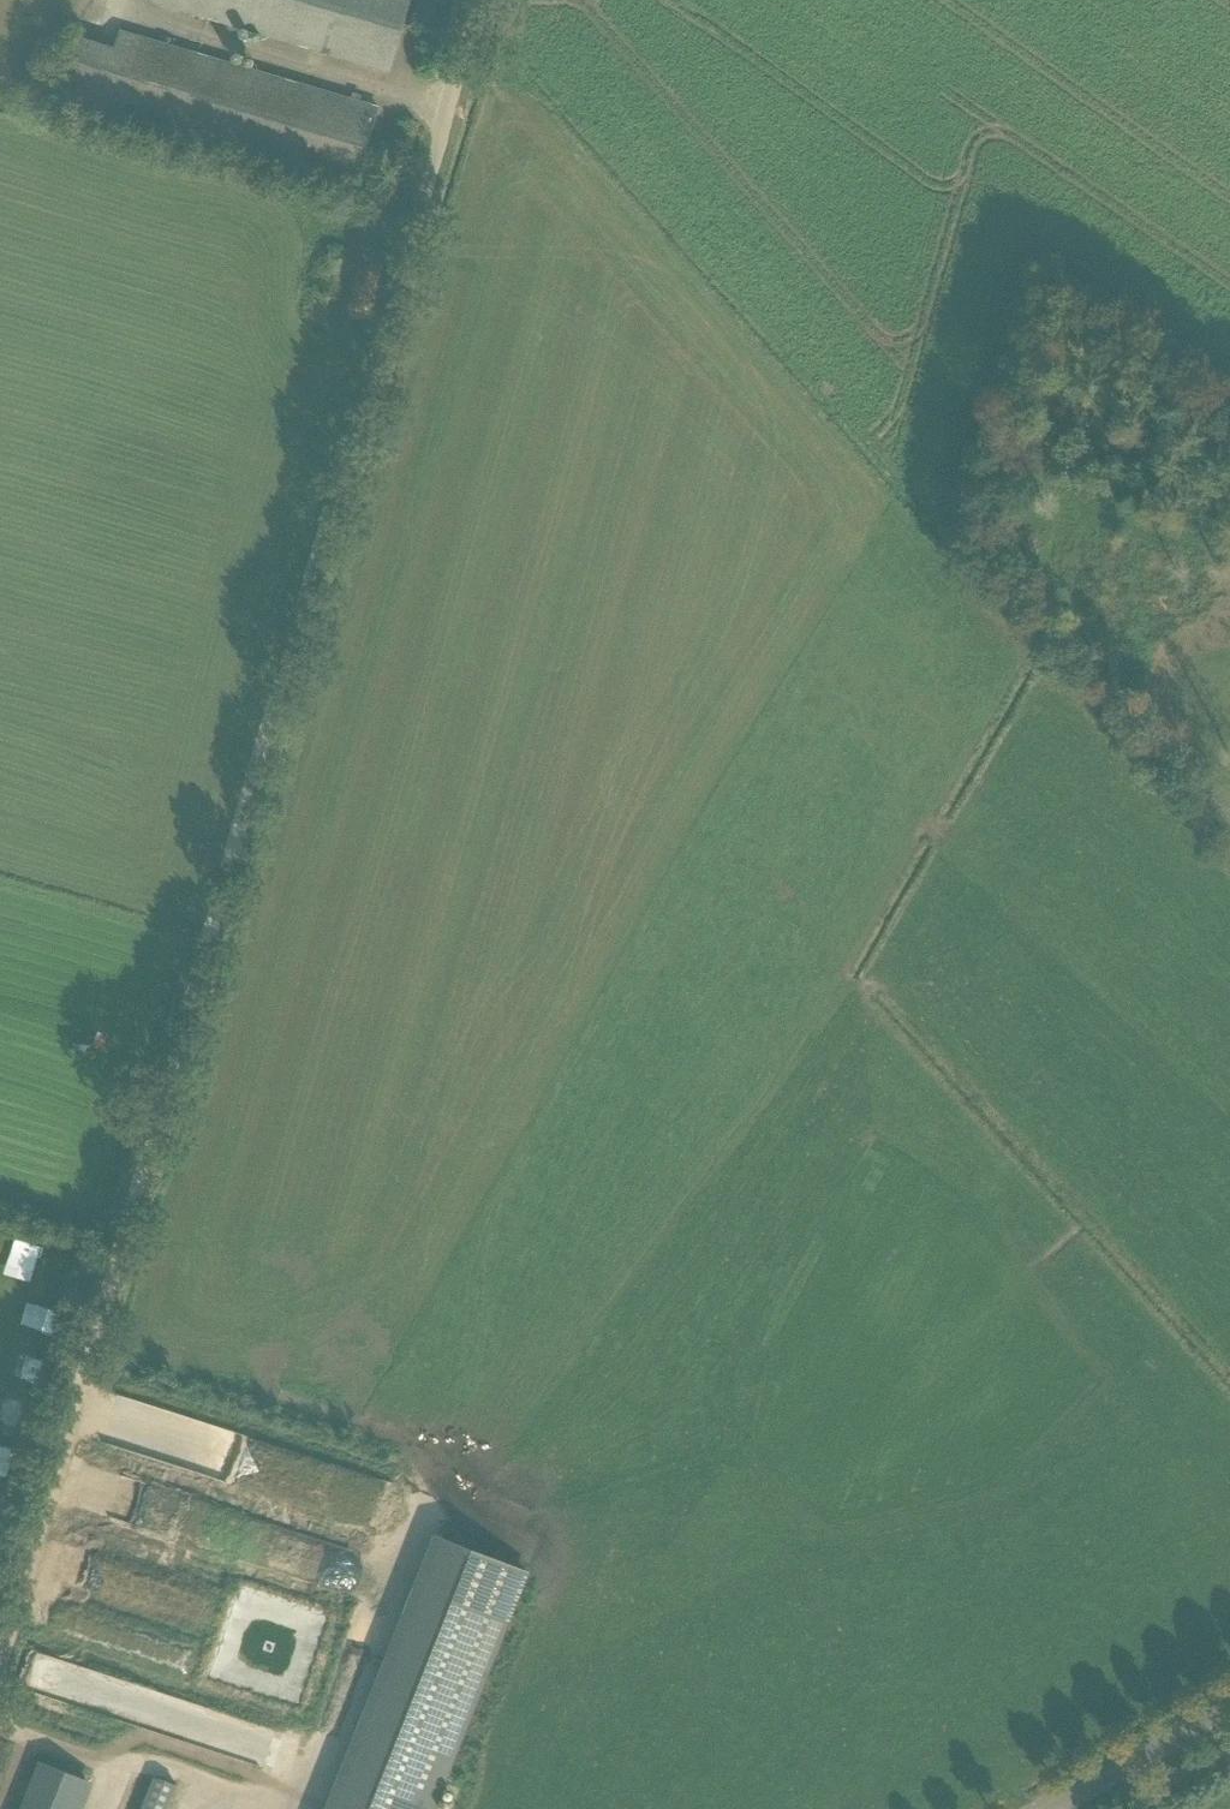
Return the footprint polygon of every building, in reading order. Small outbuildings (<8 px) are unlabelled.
[(367,65),(390,71),(411,0),(155,0),(154,2),(367,65)] [(60,102),(355,189),(379,108),(119,32),(114,48),(79,37),(60,102)] [(15,1237),(10,1259),(34,1264),(39,1243),(15,1237)] [(43,1380),(49,1357),(22,1350),(16,1373),(43,1380)] [(0,1402),(0,1421),(27,1429),(34,1405),(2,1396),(0,1402)] [(10,1477),(18,1449),(0,1443),(0,1474),(10,1477)] [(440,1798),(435,1797),(525,1571),(458,1544),(352,1808),(436,1808),(440,1798)] [(93,1783),(39,1762),(21,1808),(83,1808),(93,1783)] [(178,1781),(154,1773),(141,1808),(168,1808),(178,1781)]
